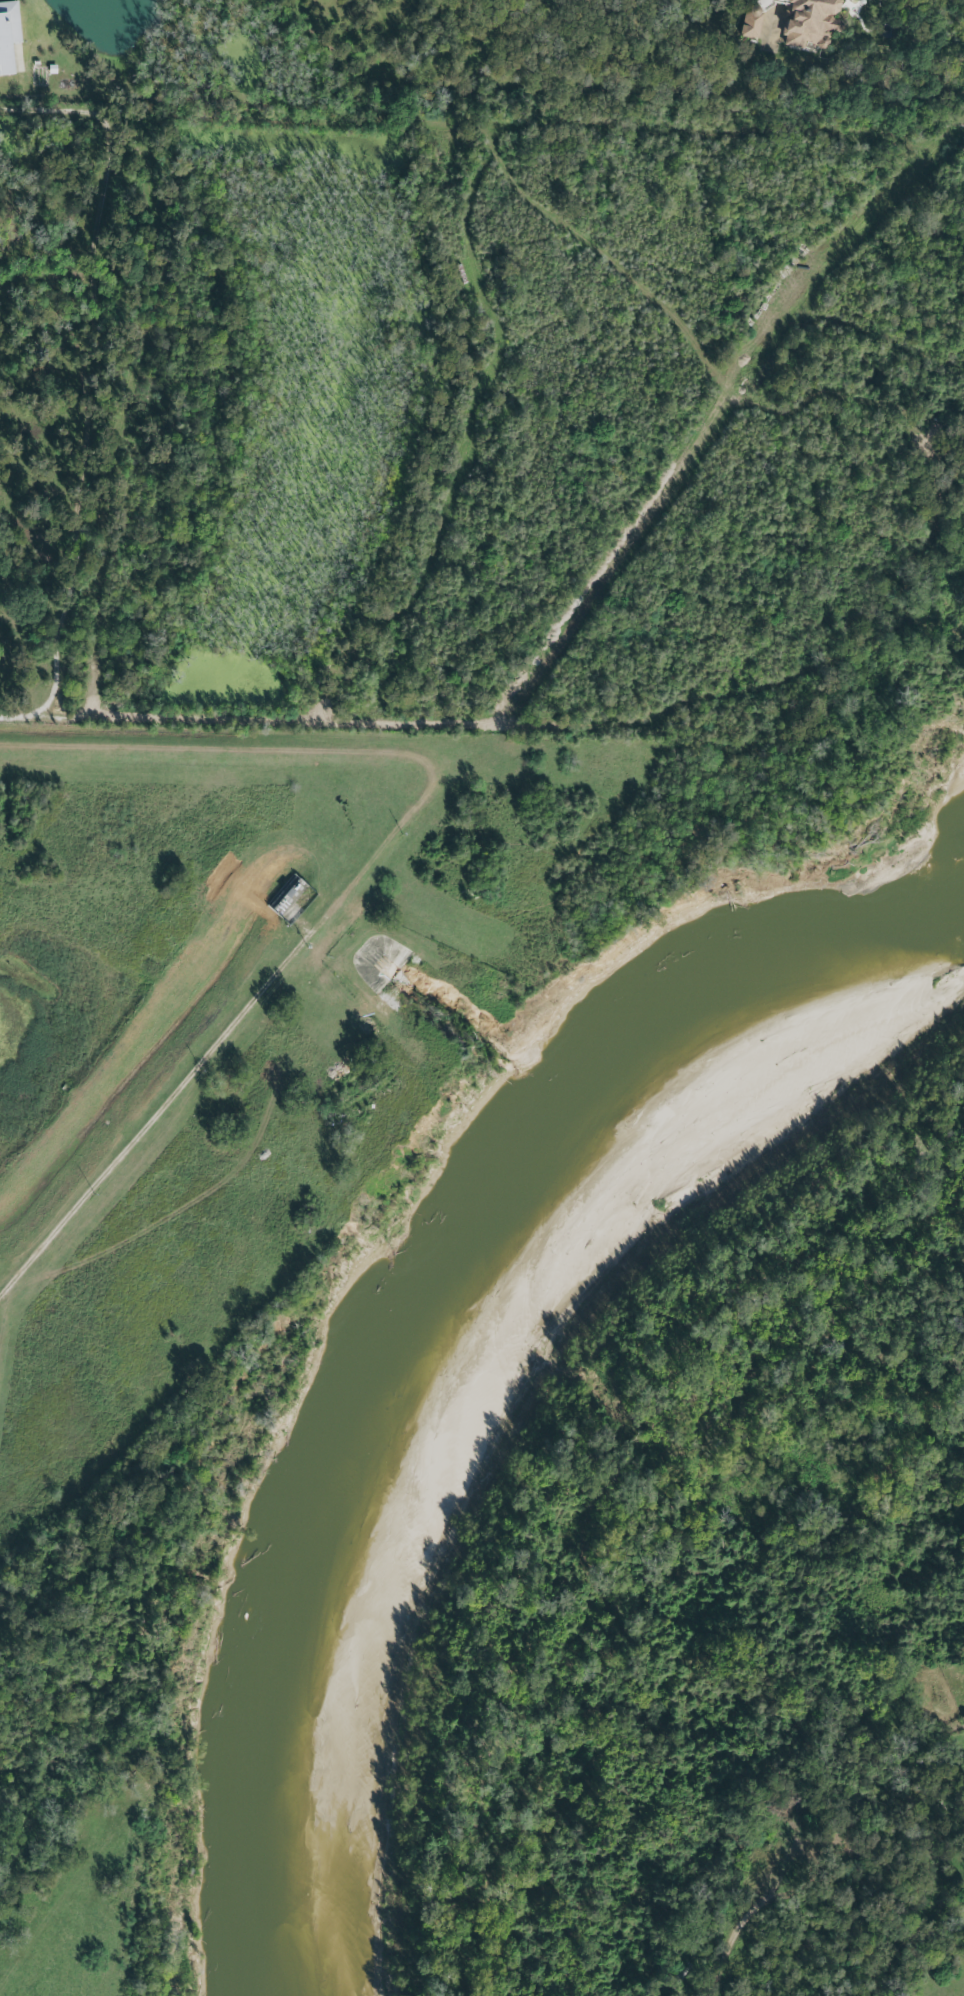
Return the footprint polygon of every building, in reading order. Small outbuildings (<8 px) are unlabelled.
[(783,34),(785,38),(784,45),(802,48),(806,42),(823,50),(829,38),(830,31),(841,33),(843,23),(832,18),(837,6),(838,3),(836,0),(787,0),(788,4),(783,34)] [(14,74),(11,44),(21,43),(17,1),(0,3),(0,75),(14,74)] [(758,39),(762,9),(744,7),(740,36),(758,39)]
